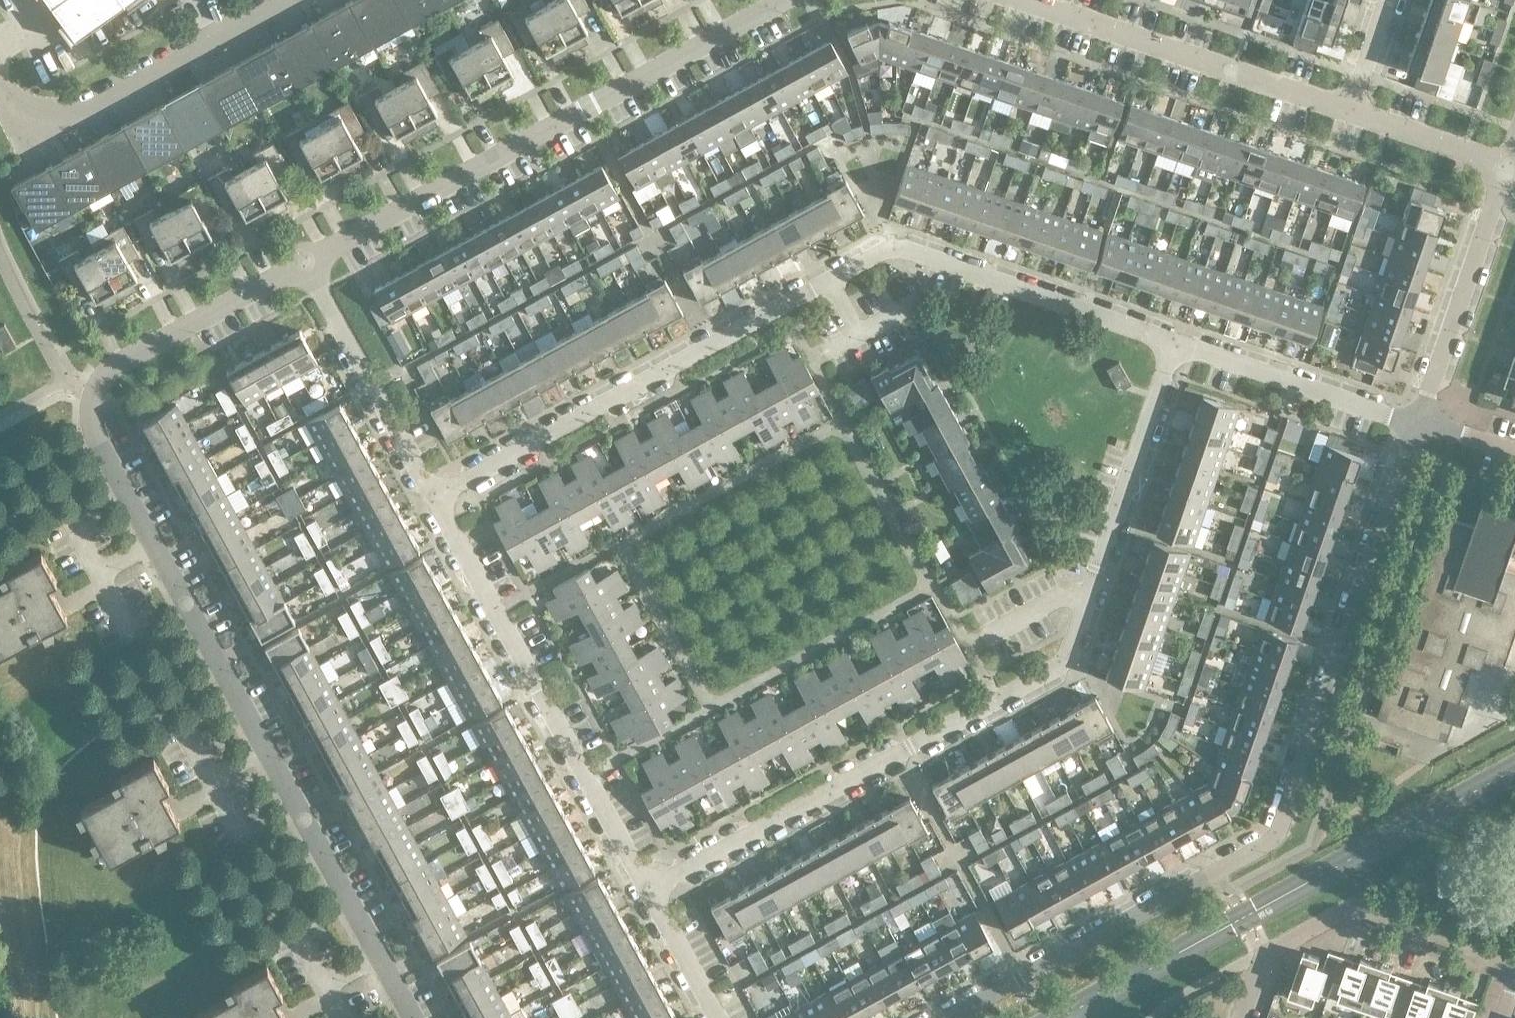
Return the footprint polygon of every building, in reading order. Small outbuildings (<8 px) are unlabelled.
[(117,0),(55,0),(50,4),(63,21),(59,24),(58,22),(57,23),(70,41),(71,41),(70,39),(73,36),(75,38),(120,5),(117,0)] [(396,0),(351,0),(348,2),(372,45),(410,24),(396,0)] [(445,0),(396,0),(410,24),(447,4),(445,0)] [(570,50),(545,4),(543,0),(532,0),(508,13),(522,39),(533,33),(545,54),(550,51),(554,58),(570,50)] [(545,4),(570,50),(585,41),(581,34),(587,31),(575,10),(587,3),(585,0),(552,0),(545,4)] [(640,0),(613,0),(620,13),(625,10),(629,17),(645,9),(640,0)] [(645,9),(661,0),(640,0),(645,9)] [(1221,6),(1242,13),(1242,12),(1247,0),(1223,0),(1221,6)] [(1242,12),(1249,15),(1254,0),(1247,0),(1242,12)] [(1258,8),(1266,11),(1270,0),(1261,0),(1258,8)] [(1341,0),(1307,0),(1303,10),(1337,22),(1344,1),(1341,0)] [(1474,0),(1429,0),(1427,7),(1461,18),(1472,22),(1479,2),(1474,0)] [(372,45),(348,2),(311,22),(335,66),(372,45)] [(1461,18),(1427,7),(1420,27),(1454,39),(1461,18)] [(1337,22),(1303,10),(1292,44),(1314,52),(1318,39),(1330,43),(1337,22)] [(1497,17),(1493,29),(1501,32),(1505,20),(1497,17)] [(464,33),(464,34),(495,91),(510,82),(506,75),(512,72),(500,51),(512,45),(498,19),(478,30),(482,38),(470,45),(464,33)] [(887,24),(877,21),(878,56),(896,62),(908,27),(888,20),(887,24)] [(878,56),(877,21),(868,25),(866,21),(845,30),(859,61),(852,64),(858,77),(879,68),(878,56)] [(335,66),(311,22),(273,43),(297,86),(335,66)] [(927,34),(908,27),(896,62),(915,69),(927,34)] [(1454,39),(1420,27),(1413,47),(1447,59),(1454,39)] [(1501,32),(1493,29),(1488,41),(1497,44),(1501,32)] [(495,91),(464,34),(463,34),(469,45),(457,52),(453,43),(433,54),(447,80),(458,74),(470,95),(475,92),(479,99),(495,91)] [(947,40),(927,34),(915,69),(935,75),(947,40)] [(847,72),(829,39),(810,50),(828,82),(847,72)] [(966,47),(947,40),(935,75),(954,82),(966,47)] [(297,86),(273,43),(236,63),(260,107),(297,86)] [(986,54),(966,47),(954,82),(974,89),(986,54)] [(1447,59),(1413,47),(1406,69),(1417,73),(1413,86),(1435,94),(1447,59)] [(828,82),(810,50),(795,58),(812,91),(828,82)] [(1005,60),(986,54),(974,89),(993,96),(1005,60)] [(812,91),(795,58),(779,67),(797,99),(812,91)] [(1483,58),(1479,70),(1487,73),(1491,61),(1483,58)] [(389,74),(388,75),(420,132),(435,123),(431,116),(437,113),(425,92),(437,86),(422,60),(402,71),(407,79),(395,86),(389,74)] [(1024,67),(1005,60),(993,96),(1012,102),(1024,67)] [(260,107),(236,63),(198,84),(222,127),(260,107)] [(797,99),(779,67),(763,75),(781,108),(797,99)] [(1044,73),(1024,67),(1012,102),(1032,109),(1044,73)] [(1487,73),(1479,70),(1475,82),(1483,85),(1487,73)] [(1063,80),(1044,73),(1032,109),(1051,115),(1063,80)] [(420,132),(388,75),(394,86),(382,93),(377,84),(357,95),(372,121),(383,115),(395,136),(400,133),(404,140),(420,132)] [(781,108),(763,75),(747,84),(765,117),(781,108)] [(1082,87),(1063,80),(1051,115),(1070,122),(1082,87)] [(222,127),(198,84),(161,104),(184,148),(222,127)] [(765,117),(747,84),(731,93),(749,126),(765,117)] [(1102,93),(1082,87),(1070,122),(1090,128),(1102,93)] [(749,126),(731,93),(715,102),(733,134),(749,126)] [(1122,100),(1102,93),(1090,128),(1086,138),(1107,145),(1122,100)] [(347,101),(315,119),(345,173),(360,164),(356,157),(361,154),(350,133),(361,127),(347,101)] [(733,134),(715,102),(699,110),(717,143),(733,134)] [(1117,138),(1138,145),(1150,110),(1130,103),(1117,138)] [(184,148),(161,104),(123,125),(147,168),(184,148)] [(913,104),(910,113),(921,117),(924,108),(913,104)] [(934,111),(924,108),(921,117),(931,120),(934,111)] [(717,143),(699,110),(683,119),(701,152),(717,143)] [(1169,116),(1150,110),(1138,145),(1157,152),(1169,116)] [(1188,123),(1169,116),(1157,152),(1176,158),(1188,123)] [(952,117),(949,127),(959,130),(963,121),(952,117)] [(345,173),(315,119),(282,136),(296,162),(308,156),(320,177),(325,174),(329,182),(345,173)] [(701,152),(683,119),(668,128),(686,160),(701,152)] [(884,132),(883,121),(869,123),(870,133),(884,132)] [(898,122),(883,121),(884,132),(897,132),(898,122)] [(973,124),(963,121),(959,130),(970,134),(973,124)] [(909,124),(898,122),(897,132),(908,134),(909,124)] [(1208,130),(1188,123),(1176,158),(1196,165),(1208,130)] [(147,168),(123,125),(86,145),(109,189),(147,168)] [(821,125),(813,129),(818,138),(826,134),(821,125)] [(864,133),(862,125),(851,128),(854,137),(864,133)] [(940,130),(928,126),(924,136),(936,140),(940,130)] [(686,160),(668,128),(652,136),(670,169),(686,160)] [(854,137),(851,128),(841,132),(846,141),(854,137)] [(818,138),(813,129),(804,134),(809,143),(818,138)] [(952,134),(940,130),(936,140),(948,144),(952,134)] [(1227,136),(1208,130),(1196,165),(1192,174),(1212,181),(1215,171),(1227,136)] [(991,131),(988,140),(998,143),(1002,134),(991,131)] [(1012,138),(1002,134),(998,143),(1009,147),(1012,138)] [(670,169),(652,136),(636,145),(654,178),(670,169)] [(1247,143),(1227,136),(1215,171),(1235,178),(1247,143)] [(978,143),(967,139),(963,149),(975,153),(978,143)] [(1021,141),(1018,150),(1027,153),(1037,157),(1040,147),(1030,144),(1021,141)] [(239,157),(238,157),(270,214),(285,206),(281,198),(286,195),(275,174),(286,168),(272,142),(252,153),(257,161),(245,168),(239,157)] [(790,142),(781,146),(786,155),(794,151),(790,142)] [(990,147),(978,143),(975,153),(987,157),(990,147)] [(1266,150),(1247,143),(1235,178),(1254,185),(1266,150)] [(109,189),(86,145),(48,166),(72,209),(109,189)] [(654,178),(636,145),(617,155),(635,188),(654,178)] [(786,155),(781,146),(773,151),(778,160),(786,155)] [(821,154),(816,146),(805,152),(810,160),(821,154)] [(1050,151),(1040,147),(1037,157),(1047,160),(1050,151)] [(1285,156),(1266,150),(1254,185),(1273,191),(1285,156)] [(1017,156),(1005,152),(1002,162),(1014,166),(1017,156)] [(826,163),(821,154),(810,160),(815,169),(826,163)] [(804,164),(799,155),(787,161),(792,170),(804,164)] [(1029,161),(1017,156),(1014,166),(1026,170),(1029,161)] [(1305,163),(1285,156),(1273,191),(1293,198),(1305,163)] [(270,214),(238,157),(244,168),(232,175),(227,167),(207,177),(221,203),(233,197),(245,218),(250,215),(254,223),(270,214)] [(1068,157),(1065,166),(1075,170),(1079,160),(1068,157)] [(758,159),(749,164),(754,173),(762,168),(758,159)] [(1089,164),(1079,160),(1075,170),(1086,173),(1089,164)] [(926,170),(906,163),(893,200),(914,207),(926,170)] [(1324,169),(1305,163),(1293,198),(1312,205),(1324,169)] [(601,164),(582,175),(600,207),(618,197),(601,164)] [(754,173),(749,164),(741,169),(745,177),(754,173)] [(786,174),(781,165),(770,171),(774,180),(786,174)] [(72,209),(48,166),(12,186),(35,229),(72,209)] [(1056,170),(1044,166),(1041,175),(1053,179),(1056,170)] [(1343,176),(1324,169),(1312,205),(1331,211),(1343,176)] [(945,177),(926,170),(914,207),(933,213),(945,177)] [(1068,174),(1056,170),(1053,179),(1065,184),(1068,174)] [(774,180),(770,171),(758,177),(763,186),(774,180)] [(1117,173),(1113,183),(1124,186),(1127,177),(1117,173)] [(600,207),(582,175),(566,183),(584,216),(600,207)] [(1363,183),(1343,176),(1331,211),(1351,218),(1363,183)] [(726,177),(718,181),(722,190),(731,186),(726,177)] [(965,183),(945,177),(933,213),(952,220),(965,183)] [(1137,180),(1127,177),(1124,186),(1134,190),(1137,180)] [(1095,183),(1083,179),(1079,188),(1091,193),(1095,183)] [(863,212),(845,180),(826,190),(826,193),(827,192),(844,223),(863,212)] [(722,190),(718,181),(709,186),(714,195),(722,190)] [(164,198),(163,198),(194,255),(210,247),(206,239),(211,236),(200,215),(211,209),(197,183),(177,194),(182,202),(170,209),(164,198)] [(589,225),(584,216),(566,183),(550,192),(568,224),(573,234),(589,225)] [(984,190),(965,183),(952,220),(971,226),(984,190)] [(1107,187),(1095,183),(1091,193),(1103,197),(1107,187)] [(749,194),(744,185),(733,191),(738,200),(749,194)] [(1409,197),(1402,217),(1437,229),(1444,209),(1432,205),(1436,193),(1413,186),(1409,197)] [(1155,187),(1152,196),(1162,200),(1165,190),(1155,187)] [(1004,197),(984,190),(971,226),(991,233),(1004,197)] [(1176,194),(1165,190),(1162,200),(1172,203),(1176,194)] [(738,200),(733,191),(722,197),(727,206),(738,200)] [(568,224),(550,192),(534,200),(552,233),(568,224)] [(827,192),(826,193),(809,202),(826,232),(844,223),(827,192)] [(694,194),(686,199),(691,207),(699,203),(694,194)] [(1141,199),(1129,195),(1126,204),(1138,208),(1141,199)] [(1023,203),(1004,197),(991,233),(1011,240),(1023,203)] [(194,255),(163,198),(169,210),(157,216),(152,208),(132,219),(146,244),(158,238),(169,259),(175,256),(179,264),(194,255)] [(691,207),(686,199),(678,203),(682,212),(691,207)] [(1153,203),(1141,199),(1138,208),(1150,213),(1153,203)] [(552,233),(534,200),(519,209),(537,242),(552,233)] [(1194,200),(1191,209),(1201,213),(1204,203),(1194,200)] [(826,232),(809,202),(792,211),(808,242),(826,232)] [(1042,210),(1023,203),(1011,240),(1030,246),(1042,210)] [(1215,207),(1204,203),(1201,213),(1211,216),(1215,207)] [(713,213),(708,204),(697,210),(702,220),(713,213)] [(1180,212),(1167,208),(1164,217),(1176,222),(1180,212)] [(537,242),(519,209),(503,218),(521,250),(537,242)] [(702,220),(697,210),(686,217),(691,226),(702,220)] [(1062,216),(1042,210),(1030,246),(1049,253),(1062,216)] [(808,242),(792,211),(773,221),(790,252),(808,242)] [(1191,216),(1180,212),(1176,222),(1188,226),(1191,216)] [(1233,213),(1229,223),(1240,226),(1243,217),(1233,213)] [(1369,216),(1360,213),(1356,223),(1366,226),(1369,216)] [(658,214),(648,219),(653,228),(662,223),(658,214)] [(1081,223),(1062,216),(1049,253),(1069,259),(1081,223)] [(1253,220),(1243,217),(1240,226),(1250,230),(1253,220)] [(1437,229),(1402,217),(1395,236),(1430,248),(1437,229)] [(521,250),(503,218),(487,227),(505,259),(521,250)] [(684,229),(679,220),(668,227),(673,235),(684,229)] [(790,252),(773,221),(755,231),(772,262),(790,252)] [(1218,225),(1206,221),(1203,231),(1215,235),(1218,225)] [(1101,230),(1081,223),(1069,259),(1089,267),(1101,230)] [(1366,226),(1356,223),(1353,233),(1362,237),(1366,226)] [(90,242),(94,250),(119,296),(135,288),(131,280),(136,277),(125,256),(136,250),(122,224),(90,242)] [(642,234),(638,225),(628,230),(633,239),(642,234)] [(1230,229),(1218,225),(1215,235),(1227,239),(1230,229)] [(1272,226),(1268,236),(1279,240),(1282,230),(1272,226)] [(505,259),(487,227),(471,235),(489,268),(505,259)] [(689,238),(684,229),(673,235),(678,244),(689,238)] [(1292,233),(1282,230),(1279,240),(1289,243),(1292,233)] [(772,262),(755,231),(737,241),(754,272),(772,262)] [(1127,239),(1107,232),(1094,268),(1115,275),(1127,239)] [(1257,239),(1245,234),(1242,244),(1254,248),(1257,239)] [(489,268),(471,235),(455,244),(473,277),(489,268)] [(1430,248),(1395,236),(1389,256),(1424,268),(1430,248)] [(1147,245),(1127,239),(1115,275),(1134,282),(1147,245)] [(1269,243),(1257,239),(1254,248),(1266,252),(1269,243)] [(1310,240),(1307,249),(1317,253),(1320,243),(1310,240)] [(609,241),(600,245),(605,254),(613,250),(609,241)] [(754,272),(737,241),(719,251),(736,282),(754,272)] [(1340,250),(1320,243),(1317,253),(1337,259),(1340,250)] [(473,277),(455,244),(439,253),(457,285),(473,277)] [(605,254),(600,245),(592,250),(596,259),(605,254)] [(640,253),(635,245),(624,251),(629,259),(640,253)] [(1166,252),(1147,245),(1134,282),(1153,289),(1166,252)] [(1296,252),(1284,248),(1281,257),(1293,261),(1296,252)] [(104,305),(119,296),(94,250),(82,257),(77,249),(57,260),(71,285),(83,279),(94,300),(100,297),(104,305)] [(719,251),(703,260),(702,261),(718,291),(736,282),(719,251)] [(1356,255),(1347,251),(1343,262),(1353,265),(1356,255)] [(1185,259),(1166,252),(1153,289),(1173,295),(1185,259)] [(1308,256),(1296,252),(1293,261),(1305,265),(1308,256)] [(457,285),(439,253),(423,261),(441,294),(457,285)] [(645,262),(640,253),(629,259),(634,268),(645,262)] [(623,263),(618,254),(606,260),(611,269),(623,263)] [(1424,268),(1389,256),(1382,275),(1417,287),(1424,268)] [(577,258),(569,263),(573,272),(582,267),(577,258)] [(682,269),(685,276),(699,302),(718,291),(702,261),(703,260),(701,258),(682,269)] [(1327,263),(1315,258),(1312,268),(1324,272),(1327,263)] [(1204,265),(1185,259),(1173,295),(1192,302),(1204,265)] [(611,269),(606,260),(595,266),(600,275),(611,269)] [(441,294),(423,261),(408,270),(425,303),(441,294)] [(1353,265),(1343,262),(1340,272),(1349,275),(1353,265)] [(573,272),(569,263),(560,267),(565,276),(573,272)] [(1224,272),(1204,265),(1192,302),(1212,308),(1224,272)] [(425,303),(408,270),(392,279),(410,311),(425,303)] [(1244,279),(1224,272),(1212,308),(1231,315),(1244,279)] [(587,283),(582,274),(571,280),(576,289),(587,283)] [(545,275),(537,280),(542,289),(550,284),(545,275)] [(1417,287),(1382,275),(1375,294),(1410,306),(1417,287)] [(644,289),(645,292),(646,291),(663,322),(682,311),(668,285),(664,278),(644,289)] [(410,311),(392,279),(373,289),(379,299),(368,305),(380,327),(391,321),(410,311)] [(1263,285),(1244,279),(1231,315),(1250,322),(1263,285)] [(542,289),(537,280),(529,285),(533,294),(542,289)] [(576,289),(571,280),(560,286),(564,295),(576,289)] [(1282,292),(1263,285),(1250,322),(1270,328),(1282,292)] [(1343,293),(1333,290),(1330,300),(1339,303),(1343,293)] [(646,291),(645,292),(629,301),(645,331),(663,322),(646,291)] [(1302,298),(1282,292),(1270,328),(1289,335),(1302,298)] [(513,293),(505,298),(510,306),(518,302),(513,293)] [(551,302),(546,293),(535,299),(540,308),(551,302)] [(1410,306),(1375,294),(1369,314),(1404,326),(1410,306)] [(510,306),(505,298),(496,302),(501,311),(510,306)] [(1322,306),(1302,298),(1289,335),(1309,342),(1322,306)] [(540,308),(535,299),(524,305),(529,315),(540,308)] [(1339,303),(1330,300),(1326,310),(1336,314),(1339,303)] [(645,331),(629,301),(611,310),(627,341),(645,331)] [(482,310),(473,315),(478,324),(486,319),(482,310)] [(627,341),(611,310),(593,320),(610,351),(627,341)] [(515,322),(510,313),(499,319),(503,328),(515,322)] [(1404,326),(1369,314),(1362,333),(1397,345),(1404,326)] [(478,324),(473,315),(465,319),(470,328),(478,324)] [(503,328),(499,319),(487,325),(492,334),(503,328)] [(610,351),(593,320),(575,330),(592,361),(610,351)] [(3,352),(16,345),(4,323),(0,325),(0,346),(3,352)] [(1335,328),(1324,324),(1317,343),(1329,347),(1335,328)] [(450,328),(442,332),(446,341),(455,336),(450,328)] [(299,329),(280,340),(298,374),(317,363),(299,329)] [(592,361),(575,330),(557,340),(574,370),(592,361)] [(446,341),(442,332),(433,337),(438,346),(446,341)] [(479,342),(474,333),(463,339),(468,348),(479,342)] [(1397,345),(1362,333),(1355,353),(1356,353),(1352,365),(1375,373),(1379,361),(1390,365),(1397,345)] [(468,348),(463,339),(452,345),(457,354),(468,348)] [(298,374),(280,340),(262,350),(280,383),(298,374)] [(574,370),(557,340),(539,350),(556,380),(574,370)] [(404,341),(393,347),(398,356),(409,350),(404,341)] [(450,358),(445,349),(434,355),(439,364),(450,358)] [(280,383),(262,350),(244,359),(263,393),(280,383)] [(556,380),(539,350),(521,360),(537,390),(556,380)] [(786,350),(780,353),(797,385),(786,391),(803,422),(815,416),(805,397),(818,389),(799,354),(791,359),(786,350)] [(797,385),(780,353),(767,360),(778,379),(766,385),(785,420),(792,417),(797,426),(803,422),(786,391),(797,385)] [(916,353),(889,368),(906,400),(921,392),(934,385),(916,353)] [(432,367),(427,358),(416,364),(421,373),(432,367)] [(263,393),(244,359),(225,370),(244,403),(263,393)] [(537,390),(521,360),(503,369),(520,400),(537,390)] [(1118,390),(1121,388),(1131,383),(1118,361),(1106,368),(1118,390)] [(889,410),(906,400),(889,368),(887,364),(869,374),(889,410)] [(437,376),(432,367),(421,373),(425,381),(425,382),(437,376)] [(520,400),(503,369),(485,379),(502,410),(520,400)] [(1509,370),(1504,383),(1508,384),(1505,393),(1514,397),(1513,400),(1514,400),(1514,372),(1509,370)] [(743,373),(730,380),(748,412),(759,405),(777,437),(783,433),(778,424),(785,420),(766,385),(753,392),(743,373)] [(875,398),(863,377),(844,388),(855,409),(875,398)] [(502,410),(485,379),(467,389),(484,420),(502,410)] [(748,412),(730,380),(724,383),(729,393),(722,396),(741,431),(754,425),(764,444),(777,437),(759,405),(748,412)] [(937,390),(934,385),(921,392),(936,419),(952,410),(940,388),(937,390)] [(230,398),(224,387),(215,392),(221,403),(230,398)] [(467,389),(450,398),(449,399),(466,430),(484,420),(467,389)] [(710,391),(704,394),(721,426),(710,432),(727,464),(740,457),(729,438),(741,431),(722,396),(715,400),(710,391)] [(323,393),(312,399),(317,408),(328,402),(323,393)] [(721,426),(704,394),(692,401),(702,420),(690,427),(709,462),(716,458),(721,467),(727,464),(710,432),(721,426)] [(1202,395),(1195,415),(1232,428),(1239,407),(1202,395)] [(447,440),(466,430),(449,399),(450,398),(449,396),(429,407),(447,440)] [(236,409),(230,398),(221,403),(227,414),(236,409)] [(317,408),(312,399),(301,405),(306,414),(317,408)] [(142,422),(152,440),(186,422),(175,403),(142,422)] [(282,403),(272,408),(278,418),(288,412),(282,403)] [(349,422),(339,403),(305,421),(315,440),(349,422)] [(967,438),(952,410),(936,419),(920,427),(936,456),(967,438)] [(278,418),(276,418),(281,427),(292,421),(288,412),(278,418)] [(667,415),(655,421),(672,453),(684,447),(701,478),(707,475),(702,466),(709,462),(690,427),(678,434),(667,415)] [(1232,428),(1195,415),(1189,434),(1225,447),(1232,428)] [(281,427),(276,418),(265,424),(270,433),(281,427)] [(672,453),(655,421),(649,425),(654,434),(646,438),(665,473),(678,466),(688,485),(701,478),(684,447),(672,453)] [(196,440),(186,422),(152,440),(162,458),(196,440)] [(359,440),(349,422),(315,440),(325,458),(359,440)] [(249,434),(243,423),(234,427),(240,439),(249,434)] [(1262,438),(1272,441),(1276,429),(1267,426),(1262,438)] [(1352,440),(1328,432),(1325,443),(1324,443),(1317,463),(1352,475),(1359,455),(1348,451),(1352,440)] [(634,433),(628,436),(645,468),(634,474),(651,506),(663,499),(653,480),(665,473),(646,438),(639,442),(634,433)] [(255,445),(249,434),(240,439),(246,450),(255,445)] [(1225,447),(1189,434),(1182,454),(1219,466),(1225,447)] [(645,468),(628,436),(615,443),(626,462),(613,469),(633,504),(640,500),(645,509),(651,506),(634,474),(645,468)] [(968,440),(967,438),(936,456),(932,458),(947,486),(979,469),(965,442),(968,440)] [(205,458),(196,440),(162,458),(171,476),(205,458)] [(369,457),(359,440),(325,458),(335,476),(369,457)] [(1260,445),(1256,457),(1266,461),(1270,449),(1260,445)] [(283,446),(277,450),(282,459),(288,455),(283,446)] [(275,447),(267,452),(273,463),(282,459),(277,450),(275,447)] [(1219,466),(1182,454),(1176,473),(1212,486),(1219,466)] [(591,456),(578,463),(596,495),(607,488),(624,520),(631,517),(626,507),(633,504),(613,469),(601,475),(591,456)] [(378,475),(369,457),(335,476),(345,494),(378,475)] [(1266,461),(1256,457),(1252,469),(1261,473),(1266,461)] [(215,476),(205,458),(171,476),(181,494),(215,476)] [(269,469),(263,458),(254,463),(260,474),(269,469)] [(1282,461),(1273,458),(1269,468),(1279,472),(1282,461)] [(288,470),(282,459),(273,463),(279,475),(288,470)] [(596,495),(578,463),(572,467),(577,476),(570,480),(589,515),(602,508),(612,527),(624,520),(607,488),(596,495)] [(1352,475),(1317,463),(1311,482),(1346,495),(1352,475)] [(983,467),(979,469),(947,486),(948,488),(952,486),(969,516),(1001,499),(983,467)] [(1279,472),(1269,468),(1266,479),(1275,482),(1279,472)] [(275,480),(269,469),(260,474),(266,486),(275,480)] [(1212,486),(1176,473),(1169,492),(1206,505),(1212,486)] [(558,474),(552,478),(569,509),(558,516),(575,547),(587,540),(577,521),(589,515),(570,480),(563,484),(558,474)] [(388,493),(378,475),(345,494),(354,512),(388,493)] [(225,494),(215,476),(181,494),(191,512),(225,494)] [(569,509),(552,478),(540,484),(550,503),(538,510),(557,545),(564,541),(569,550),(575,547),(558,516),(569,509)] [(1346,495),(1311,482),(1304,502),(1339,514),(1346,495)] [(1247,484),(1243,496),(1252,499),(1256,487),(1247,484)] [(293,486),(287,490),(284,491),(290,502),(299,497),(293,486)] [(290,502),(284,491),(275,496),(281,507),(290,502)] [(1206,505),(1169,492),(1162,512),(1199,524),(1206,505)] [(398,511),(388,493),(354,512),(364,530),(398,511)] [(235,511),(225,494),(191,512),(201,530),(235,511)] [(1252,499),(1243,496),(1239,508),(1248,511),(1252,499)] [(305,509),(299,497),(290,502),(296,513),(305,509)] [(1269,500),(1260,497),(1256,507),(1266,510),(1269,500)] [(515,498),(503,505),(520,536),(531,530),(549,562),(555,558),(550,549),(557,545),(538,510),(525,517),(515,498)] [(1016,527),(1001,499),(969,516),(965,518),(980,546),(1016,527)] [(1377,716),(1447,740),(1453,721),(1462,724),(1469,704),(1460,701),(1473,663),(1482,666),(1485,658),(1505,664),(1514,634),(1514,571),(1506,568),(1514,540),(1514,512),(1483,501),(1475,525),(1446,516),(1377,716)] [(296,513),(290,502),(281,507),(288,518),(296,513)] [(1339,514),(1304,502),(1297,521),(1333,533),(1339,514)] [(520,536),(503,505),(496,508),(501,517),(494,522),(513,557),(526,549),(536,568),(549,562),(531,530),(520,536)] [(1266,510),(1256,507),(1253,517),(1262,520),(1266,510)] [(244,529),(235,511),(201,530),(211,548),(244,529)] [(408,529),(398,511),(364,530),(374,548),(408,529)] [(1199,524),(1162,512),(1155,532),(1192,545),(1199,524)] [(315,519),(306,524),(312,535),(321,530),(315,519)] [(1333,533),(1297,521),(1291,540),(1326,552),(1333,533)] [(1234,523),(1229,535),(1239,538),(1243,526),(1234,523)] [(1017,528),(1016,527),(980,546),(967,553),(987,589),(1004,580),(1002,576),(1030,561),(1013,530),(1017,528)] [(254,548),(244,529),(211,548),(221,566),(254,548)] [(418,548),(408,529),(374,548),(384,566),(418,548)] [(308,542),(302,530),(293,535),(299,546),(308,542)] [(327,541),(321,530),(312,535),(318,546),(327,541)] [(1239,538),(1229,535),(1225,547),(1235,550),(1239,538)] [(1256,538),(1246,535),(1243,545),(1252,549),(1256,538)] [(1189,552),(1153,540),(1146,560),(1183,572),(1189,552)] [(1326,552),(1291,540),(1284,560),(1319,572),(1326,552)] [(314,553),(308,542),(299,546),(305,558),(314,553)] [(1252,549),(1243,545),(1239,556),(1249,559),(1252,549)] [(264,566),(254,548),(221,566),(230,584),(264,566)] [(40,552),(6,571),(10,579),(0,584),(0,652),(66,616),(48,584),(55,579),(40,552)] [(432,573),(422,554),(388,573),(398,592),(432,573)] [(334,555),(325,560),(331,571),(340,566),(334,555)] [(1183,572),(1146,560),(1139,579),(1176,592),(1183,572)] [(1319,572),(1284,560),(1278,579),(1313,591),(1319,572)] [(274,584),(264,566),(230,584),(240,602),(274,584)] [(328,577),(322,566),(313,571),(319,582),(328,577)] [(346,577),(340,566),(331,571),(337,582),(346,577)] [(548,600),(551,606),(583,589),(589,600),(621,583),(614,571),(595,581),(588,568),(553,587),(557,595),(548,600)] [(981,592),(969,571),(950,582),(961,603),(981,592)] [(1217,571),(1213,583),(1223,586),(1227,574),(1217,571)] [(442,591),(432,573),(398,592),(408,609),(442,591)] [(1243,577),(1233,574),(1230,584),(1239,587),(1243,577)] [(334,589),(328,577),(319,582),(325,593),(334,589)] [(1176,592),(1139,579),(1133,598),(1169,611),(1176,592)] [(1313,591),(1278,579),(1271,598),(1306,610),(1313,591)] [(624,589),(621,583),(589,600),(583,589),(551,606),(558,619),(577,608),(584,621),(619,601),(615,594),(624,589)] [(1223,586),(1213,583),(1209,595),(1219,598),(1223,586)] [(284,601),(274,584),(240,602),(250,620),(284,601)] [(1239,587),(1230,584),(1226,594),(1236,598),(1239,587)] [(451,609),(442,591),(408,609),(418,627),(451,609)] [(1169,611),(1133,598),(1126,618),(1163,630),(1169,611)] [(1306,610),(1271,598),(1264,618),(1299,630),(1306,610)] [(358,599),(349,604),(355,615),(364,610),(358,599)] [(294,620),(284,601),(250,620),(260,639),(294,620)] [(622,608),(619,601),(584,621),(590,633),(571,643),(578,656),(610,638),(603,627),(635,609),(632,603),(622,608)] [(461,627),(451,609),(418,627),(427,645),(461,627)] [(642,622),(635,609),(603,627),(610,638),(578,656),(582,662),(591,657),(595,664),(630,645),(623,632),(642,622)] [(1204,609),(1200,621),(1209,625),(1213,613),(1204,609)] [(352,621),(346,610),(337,615),(343,626),(352,621)] [(370,621),(364,610),(355,615),(361,626),(370,621)] [(923,612),(910,618),(927,650),(939,644),(956,675),(962,672),(957,663),(965,659),(946,624),(933,631),(923,612)] [(927,650),(910,618),(904,622),(909,631),(902,635),(921,670),(933,663),(944,682),(956,675),(939,644),(927,650)] [(1163,630),(1126,618),(1120,637),(1156,649),(1163,630)] [(358,633),(352,621),(343,626),(349,637),(358,633)] [(1209,625),(1200,621),(1196,633),(1205,637),(1209,625)] [(1226,626),(1216,623),(1213,634),(1222,637),(1226,626)] [(308,645),(298,627),(264,645),(274,664),(308,645)] [(471,645),(461,627),(427,645),(437,663),(471,645)] [(1296,639),(1261,627),(1254,648),(1289,660),(1296,639)] [(890,630),(884,633),(901,664),(889,671),(907,702),(919,696),(909,677),(921,670),(902,635),(895,639),(890,630)] [(901,664),(884,633),(871,640),(882,659),(869,665),(889,700),(896,697),(901,706),(907,702),(889,671),(901,664)] [(1222,637),(1213,634),(1209,644),(1219,647),(1222,637)] [(378,635),(369,640),(375,651),(384,646),(378,635)] [(1156,649),(1120,637),(1113,656),(1150,669),(1156,649)] [(318,663),(308,645),(274,664),(284,682),(318,663)] [(481,663),(471,645),(437,663),(447,681),(481,663)] [(636,657),(630,645),(595,664),(598,671),(589,676),(593,682),(624,665),(631,676),(662,659),(655,646),(636,657)] [(372,657),(366,646),(356,651),(363,662),(372,657)] [(390,657),(384,646),(375,651),(381,662),(390,657)] [(1191,648),(1187,660),(1196,663),(1200,651),(1191,648)] [(1289,660),(1254,648),(1248,667),(1283,679),(1289,660)] [(847,653),(834,660),(852,691),(863,685),(880,717),(887,713),(882,704),(889,700),(869,665),(857,672),(847,653)] [(1150,669),(1113,656),(1106,677),(1142,689),(1150,669)] [(378,668),(372,657),(363,662),(369,673),(378,668)] [(666,665),(662,659),(631,676),(624,665),(593,682),(599,694),(618,684),(625,696),(660,677),(656,670),(666,665)] [(852,691),(834,660),(828,663),(833,673),(826,676),(845,711),(858,705),(868,724),(880,717),(863,685),(852,691)] [(1196,663),(1187,660),(1182,672),(1192,675),(1196,663)] [(1213,665),(1203,662),(1200,672),(1209,675),(1213,665)] [(328,681),(318,663),(284,682),(294,700),(328,681)] [(491,680),(481,663),(447,681),(457,699),(491,680)] [(1283,679),(1248,667),(1241,686),(1276,698),(1283,679)] [(814,671),(808,674),(825,706),(814,712),(831,744),(843,737),(833,718),(845,711),(826,676),(819,680),(814,671)] [(1209,675),(1200,672),(1196,682),(1206,686),(1209,675)] [(396,674),(389,677),(387,679),(393,690),(402,685),(396,674)] [(825,706),(808,674),(796,681),(806,700),(793,707),(813,742),(820,738),(825,747),(831,744),(814,712),(825,706)] [(664,684),(660,677),(625,696),(632,709),(613,719),(620,731),(651,714),(645,703),(677,685),(673,679),(664,684)] [(393,690),(387,679),(378,684),(384,695),(393,690)] [(1176,691),(1185,695),(1189,683),(1180,679),(1176,691)] [(501,699),(491,680),(457,699),(467,718),(501,699)] [(337,699),(328,681),(294,700),(303,718),(337,699)] [(408,696),(402,685),(393,690),(399,701),(408,696)] [(683,698),(677,685),(645,703),(651,714),(620,731),(623,738),(632,733),(637,741),(672,721),(664,708),(683,698)] [(1276,698),(1241,686),(1234,706),(1270,718),(1276,698)] [(399,701),(393,690),(384,695),(390,706),(399,701)] [(770,695),(758,702),(775,733),(787,727),(804,759),(810,755),(805,746),(813,742),(793,707),(781,714),(770,695)] [(1112,728),(1094,695),(1075,705),(1092,736),(1091,737),(1092,739),(1112,728)] [(347,717),(337,699),(303,718),(313,736),(347,717)] [(1199,704),(1190,701),(1186,711),(1196,714),(1199,704)] [(775,733),(758,702),(752,705),(757,714),(750,718),(769,753),(781,746),(792,765),(804,759),(787,727),(775,733)] [(1092,736),(1075,705),(1058,715),(1074,746),(1091,737),(1092,736)] [(417,706),(408,711),(414,722),(423,717),(417,706)] [(515,724),(504,706),(471,724),(481,743),(515,724)] [(1270,718),(1234,706),(1228,725),(1263,737),(1270,718)] [(1179,714),(1169,711),(1166,721),(1175,725),(1179,714)] [(1196,714),(1186,711),(1184,716),(1183,721),(1192,725),(1196,714)] [(738,713),(732,716),(749,748),(737,754),(755,786),(767,779),(757,760),(769,753),(750,718),(743,722),(738,713)] [(1074,746),(1058,715),(1040,725),(1056,756),(1074,746)] [(749,748),(732,716),(719,723),(730,742),(717,749),(736,784),(743,780),(748,789),(755,786),(737,754),(749,748)] [(357,735),(347,717),(313,736),(323,754),(357,735)] [(429,728),(423,717),(414,722),(420,733),(429,728)] [(412,729),(406,718),(397,723),(403,734),(412,729)] [(1175,725),(1166,721),(1159,734),(1169,738),(1175,725)] [(524,742),(515,724),(481,743),(491,761),(524,742)] [(1056,756),(1040,725),(1021,735),(1038,766),(1056,756)] [(1263,737),(1228,725),(1221,745),(1256,757),(1263,737)] [(418,740),(412,729),(403,734),(409,745),(418,740)] [(367,753),(357,735),(323,754),(333,772),(367,753)] [(1038,766),(1021,735),(1003,745),(1020,776),(1038,766)] [(695,736),(682,743),(699,775),(711,768),(728,800),(734,797),(729,787),(736,784),(717,749),(705,755),(695,736)] [(534,760),(524,742),(491,761),(500,779),(534,760)] [(1158,750),(1152,742),(1141,751),(1146,759),(1158,750)] [(699,775),(682,743),(676,746),(681,756),(674,760),(693,795),(705,788),(716,807),(728,800),(711,768),(699,775)] [(1020,776),(1003,745),(985,755),(1002,785),(1020,776)] [(1256,757),(1221,745),(1214,764),(1250,776),(1256,757)] [(441,750),(432,755),(438,766),(447,761),(441,750)] [(1146,759),(1141,751),(1132,756),(1136,764),(1146,759)] [(377,771),(367,753),(333,772),(343,790),(377,771)] [(1121,761),(1116,753),(1105,759),(1109,768),(1121,761)] [(431,765),(425,754),(416,759),(422,770),(431,765)] [(662,754),(656,758),(673,789),(662,795),(679,827),(691,820),(681,801),(693,795),(674,760),(667,763),(662,754)] [(1002,785),(985,755),(968,764),(984,795),(1002,785)] [(168,785),(153,758),(118,777),(123,785),(80,808),(109,860),(178,822),(161,789),(168,785)] [(673,789),(656,758),(643,764),(654,783),(641,791),(660,825),(668,821),(673,830),(679,827),(662,795),(673,789)] [(544,778),(534,760),(500,779),(510,797),(544,778)] [(453,772),(447,761),(438,766),(444,777),(453,772)] [(1125,770),(1121,761),(1109,768),(1114,777),(1125,770)] [(984,795),(968,764),(950,774),(966,805),(968,804),(984,795)] [(1250,776),(1214,764),(1208,782),(1236,805),(1239,795),(1243,796),(1250,776)] [(437,776),(431,765),(422,770),(428,781),(437,776)] [(1145,767),(1140,769),(1135,772),(1140,781),(1149,775),(1145,767)] [(387,789),(377,771),(343,790),(353,808),(387,789)] [(1103,771),(1091,777),(1096,786),(1107,780),(1103,771)] [(1140,781),(1135,772),(1126,777),(1130,786),(1140,781)] [(966,805),(950,774),(931,784),(945,811),(949,817),(969,806),(968,804),(966,805)] [(1096,786),(1091,777),(1080,783),(1085,792),(1096,786)] [(554,796),(544,778),(510,797),(520,815),(554,796)] [(1236,805),(1208,782),(1192,791),(1210,823),(1229,813),(1227,810),(1236,805)] [(463,797),(457,785),(448,790),(454,801),(463,797)] [(1113,795),(1109,786),(1099,792),(1104,800),(1113,795)] [(396,807),(387,789),(353,808),(363,826),(396,807)] [(454,801),(448,790),(439,795),(445,806),(454,801)] [(1067,791),(1055,797),(1060,806),(1071,800),(1067,791)] [(1210,823),(1192,791),(1174,801),(1192,833),(1210,823)] [(1104,800),(1099,792),(1090,797),(1094,806),(1104,800)] [(564,814),(554,796),(520,815),(530,832),(564,814)] [(469,808),(463,797),(454,801),(460,813),(469,808)] [(927,829),(909,797),(890,807),(907,837),(906,838),(907,840),(927,829)] [(1060,806),(1055,797),(1044,803),(1049,812),(1060,806)] [(460,813),(454,801),(445,806),(451,817),(460,813)] [(1192,833),(1174,801),(1156,810),(1174,843),(1192,833)] [(1077,815),(1072,806),(1063,811),(1068,820),(1077,815)] [(406,825),(396,807),(363,826),(372,843),(406,825)] [(907,837),(890,807),(872,817),(889,847),(906,838),(907,837)] [(1174,843),(1156,810),(1138,820),(1156,853),(1174,843)] [(1030,811),(1019,817),(1024,826),(1035,820),(1030,811)] [(1068,820),(1063,811),(1053,816),(1058,825),(1068,820)] [(573,832),(564,814),(530,832),(540,850),(573,832)] [(889,847),(872,817),(854,826),(871,857),(889,847)] [(1024,826),(1019,817),(1008,823),(1013,832),(1024,826)] [(1156,853),(1138,820),(1120,830),(1138,863),(1156,853)] [(480,822),(471,827),(477,838),(486,833),(480,822)] [(416,843),(406,825),(372,843),(382,861),(416,843)] [(470,837),(464,826),(455,831),(461,842),(470,837)] [(871,857),(854,826),(836,836),(853,867),(871,857)] [(990,833),(995,842),(1006,836),(1001,826),(990,833)] [(1042,834),(1037,826),(1027,831),(1032,840),(1042,834)] [(967,834),(968,835),(972,843),(984,836),(979,828),(967,834)] [(1138,863),(1120,830),(1102,840),(1120,873),(1138,863)] [(1032,840),(1027,831),(1018,836),(1023,845),(1032,840)] [(583,850),(573,832),(540,850),(549,868),(583,850)] [(492,844),(486,833),(477,838),(483,849),(492,844)] [(853,867),(836,836),(818,846),(835,877),(853,867)] [(988,845),(984,836),(972,843),(977,852),(988,845)] [(476,848),(470,837),(461,842),(467,853),(476,848)] [(1120,873),(1102,840),(1084,850),(1102,882),(1120,873)] [(426,861),(416,843),(382,861),(392,879),(426,861)] [(1006,854),(1001,845),(991,851),(996,859),(1006,854)] [(835,877),(818,846),(800,856),(817,887),(835,877)] [(593,868),(583,850),(549,868),(560,887),(593,868)] [(1102,882),(1084,850),(1066,860),(1084,892),(1102,882)] [(996,859),(991,851),(982,856),(987,865),(996,859)] [(919,860),(924,869),(935,863),(931,855),(931,854),(919,860)] [(817,887),(800,856),(782,866),(799,896),(817,887)] [(500,858),(491,863),(497,874),(506,869),(500,858)] [(1084,892),(1066,860),(1048,869),(1066,902),(1084,892)] [(436,879),(426,861),(392,879),(402,898),(436,879)] [(490,873),(484,862),(475,867),(481,878),(490,873)] [(940,872),(935,863),(924,869),(929,878),(940,872)] [(799,896),(782,866),(764,876),(781,906),(799,896)] [(512,880),(506,869),(497,874),(503,885),(512,880)] [(1066,902),(1048,869),(1030,879),(1048,912),(1066,902)] [(496,884),(490,873),(481,878),(487,889),(496,884)] [(917,873),(906,879),(911,887),(922,881),(917,873)] [(607,894),(597,875),(563,893),(573,912),(607,894)] [(781,906),(764,876),(746,885),(763,916),(781,906)] [(947,886),(942,878),(932,883),(937,892),(947,886)] [(446,897),(436,879),(402,898),(412,916),(446,897)] [(480,879),(471,883),(475,891),(484,886),(480,879)] [(911,887),(906,879),(895,885),(900,894),(911,887)] [(1048,912),(1030,879),(1012,889),(1030,922),(1048,912)] [(937,892),(932,883),(923,888),(928,897),(937,892)] [(763,916),(746,885),(729,895),(745,926),(747,925),(763,916)] [(516,887),(506,891),(513,903),(522,898),(516,887)] [(1030,922),(1012,889),(994,899),(1012,932),(1030,922)] [(506,902),(499,891),(490,896),(497,907),(506,902)] [(882,892),(870,898),(875,907),(886,901),(882,892)] [(617,912),(607,894),(573,912),(583,930),(617,912)] [(745,926),(729,895),(710,905),(728,938),(748,927),(747,925),(745,926)] [(455,915),(446,897),(412,916),(422,933),(455,915)] [(911,906),(906,897),(897,902),(901,911),(911,906)] [(875,907),(870,898),(859,904),(864,913),(875,907)] [(901,911),(897,902),(887,908),(892,916),(901,911)] [(972,911),(953,921),(971,954),(990,944),(972,911)] [(627,929),(617,912),(583,930),(593,948),(627,929)] [(845,912),(834,918),(839,927),(850,921),(845,912)] [(466,934),(455,915),(422,933),(432,952),(466,934)] [(875,926),(870,917),(860,922),(865,931),(875,926)] [(839,927),(834,918),(823,924),(828,933),(839,927)] [(534,919),(525,924),(531,936),(540,931),(534,919)] [(971,954),(953,921),(935,931),(953,964),(971,954)] [(865,931),(860,922),(851,927),(856,936),(865,931)] [(523,935),(517,924),(508,929),(514,940),(523,935)] [(637,947),(627,929),(593,948),(603,966),(637,947)] [(546,942),(540,931),(531,936),(537,947),(546,942)] [(953,964),(935,931),(918,941),(935,973),(953,964)] [(809,932),(798,938),(803,947),(814,941),(809,932)] [(530,946),(523,935),(514,940),(521,951),(530,946)] [(839,945),(834,937),(824,942),(829,951),(839,945)] [(803,947),(798,938),(787,944),(792,953),(803,947)] [(479,959),(469,940),(435,959),(446,977),(479,959)] [(935,973),(918,941),(900,951),(917,983),(935,973)] [(829,951),(824,942),(815,947),(820,956),(829,951)] [(646,965),(637,947),(603,966),(613,984),(646,965)] [(769,954),(774,963),(785,956),(780,947),(769,954)] [(746,955),(747,956),(751,964),(763,957),(758,949),(746,955)] [(1328,996),(1333,981),(1332,981),(1341,955),(1328,950),(1328,951),(1323,967),(1317,965),(1320,957),(1305,952),(1305,950),(1304,950),(1303,952),(1302,955),(1301,955),(1301,956),(1302,956),(1288,995),(1313,1004),(1317,992),(1328,996)] [(917,983),(900,951),(881,961),(899,993),(917,983)] [(553,955),(544,960),(550,971),(559,966),(553,955)] [(1354,959),(1341,955),(1332,981),(1333,981),(1343,984),(1338,999),(1361,1007),(1377,961),(1376,961),(1376,963),(1361,958),(1358,966),(1352,964),(1354,960),(1354,959)] [(803,965),(798,956),(789,961),(793,970),(803,965)] [(767,966),(763,957),(751,964),(756,972),(767,966)] [(489,977),(479,959),(446,977),(455,995),(489,977)] [(543,971),(537,960),(528,964),(534,976),(543,971)] [(793,970),(789,961),(779,967),(784,975),(793,970)] [(899,993),(881,961),(863,970),(881,1003),(899,993)] [(1377,961),(1361,1007),(1394,1017),(1396,1017),(1409,978),(1396,974),(1396,975),(1395,978),(1389,976),(1392,968),(1377,963),(1378,961),(1377,961)] [(266,965),(232,984),(236,992),(194,1015),(195,1017),(286,1017),(274,996),(281,992),(266,965)] [(656,983),(646,965),(613,984),(622,1002),(656,983)] [(565,978),(559,966),(550,971),(556,982),(565,978)] [(881,1003),(863,970),(845,980),(863,1013),(881,1003)] [(549,982),(543,971),(534,976),(540,987),(549,982)] [(770,972),(760,978),(766,988),(776,982),(770,972)] [(499,995),(489,977),(455,995),(465,1013),(499,995)] [(1409,978),(1396,1017),(1434,1017),(1445,984),(1444,986),(1429,981),(1426,989),(1420,987),(1422,983),(1409,978)] [(845,980),(828,990),(843,1017),(854,1017),(863,1013),(845,980)] [(656,983),(622,1002),(631,1017),(635,1017),(666,1001),(656,983)] [(1445,984),(1434,1017),(1473,1017),(1478,1003),(1479,1003),(1479,1002),(1464,997),(1464,998),(1463,1002),(1457,1000),(1460,992),(1445,987),(1446,985),(1445,984)] [(828,990),(810,1000),(820,1017),(843,1017),(828,990)] [(569,991),(563,994),(560,996),(566,1007),(575,1002),(569,991)] [(499,995),(465,1013),(468,1017),(499,1017),(509,1013),(499,995)] [(566,1007),(560,996),(551,1000),(557,1012),(566,1007)] [(810,1000),(792,1010),(796,1017),(820,1017),(810,1000)] [(666,1001),(635,1017),(675,1017),(666,1001)] [(581,1013),(575,1002),(566,1007),(572,1017),(581,1013)] [(566,1007),(557,1012),(561,1017),(572,1017),(566,1007)] [(792,1010),(777,1017),(796,1017),(792,1010)]
